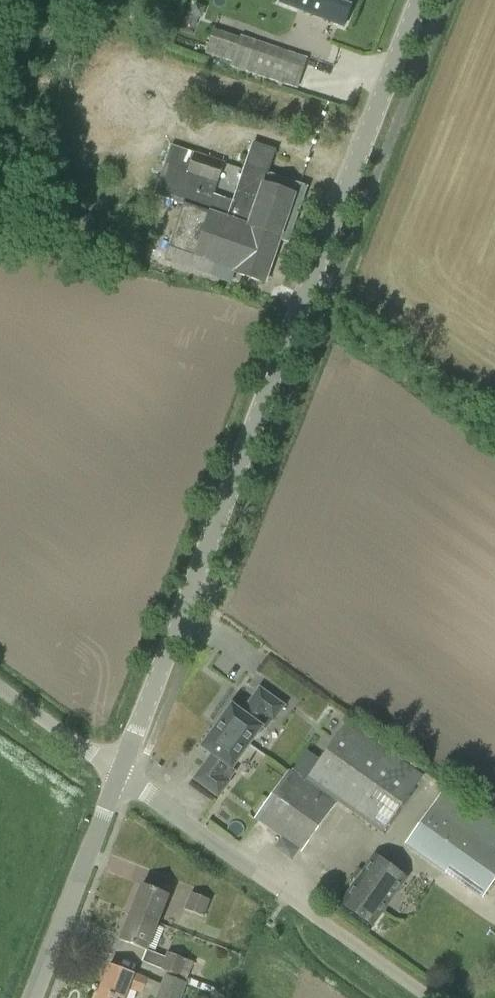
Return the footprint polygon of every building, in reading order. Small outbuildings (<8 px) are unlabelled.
[(355,0),(281,0),(280,2),(345,27),(355,0)] [(205,7),(194,3),(190,15),(202,18),(205,7)] [(240,38),(213,29),(204,54),(231,63),(230,67),(296,89),(307,58),(240,36),(240,38)] [(289,211),(299,181),(268,171),(276,148),(253,141),(233,200),(213,193),(224,162),(186,149),(180,168),(165,163),(155,193),(183,202),(165,257),(204,270),(208,259),(235,269),(235,271),(265,281),(280,238),(289,241),(298,214),(289,211)] [(221,721),(251,743),(263,726),(257,722),(264,712),(274,720),(285,705),(260,687),(249,702),(252,704),(244,714),(232,705),(221,721)] [(233,768),(251,743),(221,721),(203,746),(215,755),(208,765),(205,763),(194,778),(219,796),(230,781),(219,773),(227,764),(233,768)] [(382,835),(422,778),(346,723),(320,761),(306,780),(305,781),(293,773),(292,773),(291,773),(291,772),(257,819),(260,821),(261,820),(304,851),(338,803),(382,835)] [(320,761),(306,751),(291,773),(292,773),(293,773),(305,781),(306,780),(320,761)] [(494,879),(494,849),(432,805),(403,845),(481,899),(494,879)] [(282,839),(274,849),(291,862),(299,851),(282,839)] [(374,926),(408,879),(375,855),(341,903),(374,926)] [(130,915),(158,925),(169,895),(141,884),(130,915)] [(203,917),(209,900),(190,892),(183,909),(203,917)] [(148,950),(158,925),(130,915),(120,939),(148,950)] [(187,983),(186,983),(194,963),(167,952),(160,970),(166,972),(156,997),(181,997),(187,983)] [(119,997),(125,997),(129,989),(143,994),(149,978),(111,963),(100,991),(119,997)]
